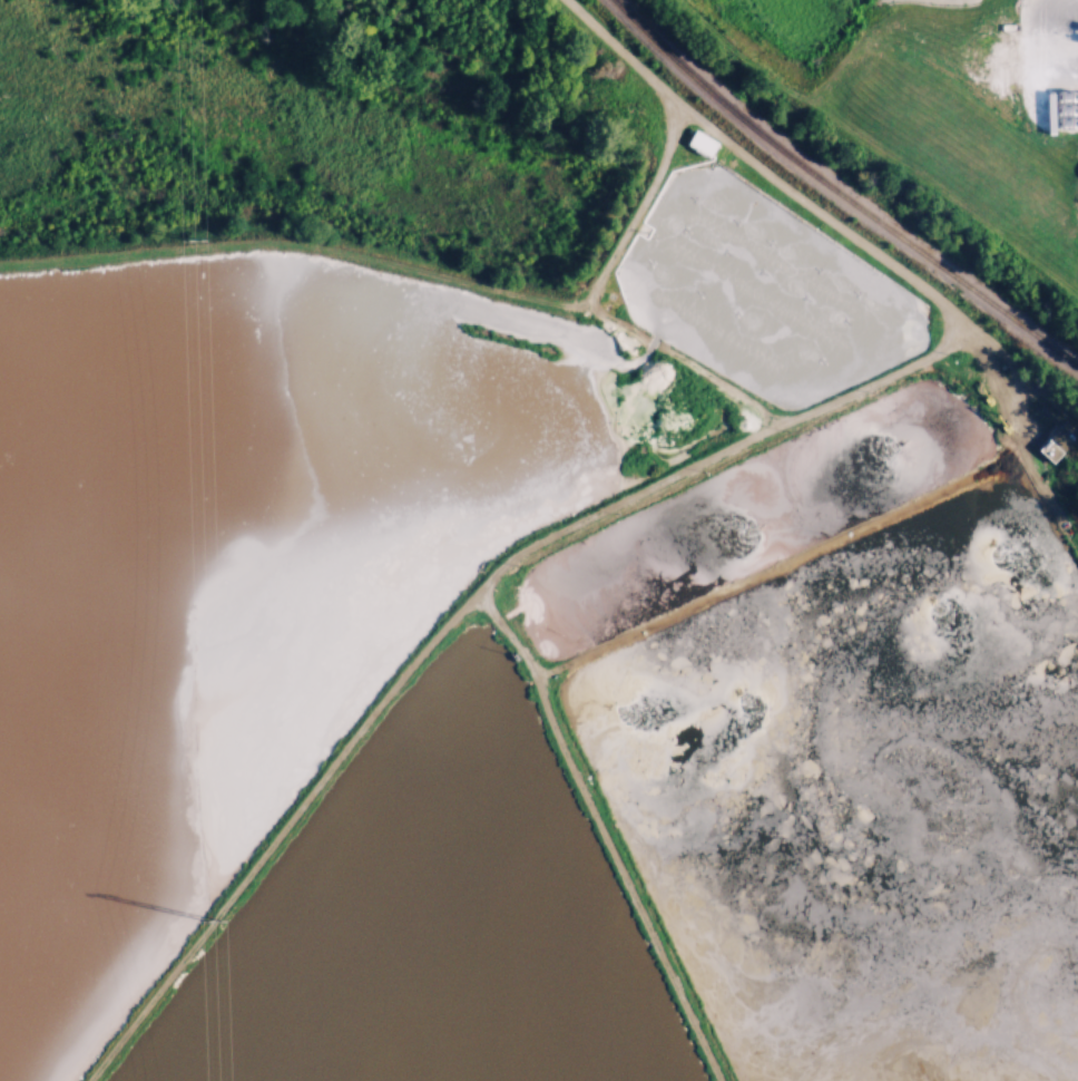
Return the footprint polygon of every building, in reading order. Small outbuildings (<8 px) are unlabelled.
[(716,142),(693,127),(682,144),(706,159),(716,142)] [(1065,419),(1036,448),(1050,463),(1077,435),(1077,433),(1065,419)]
